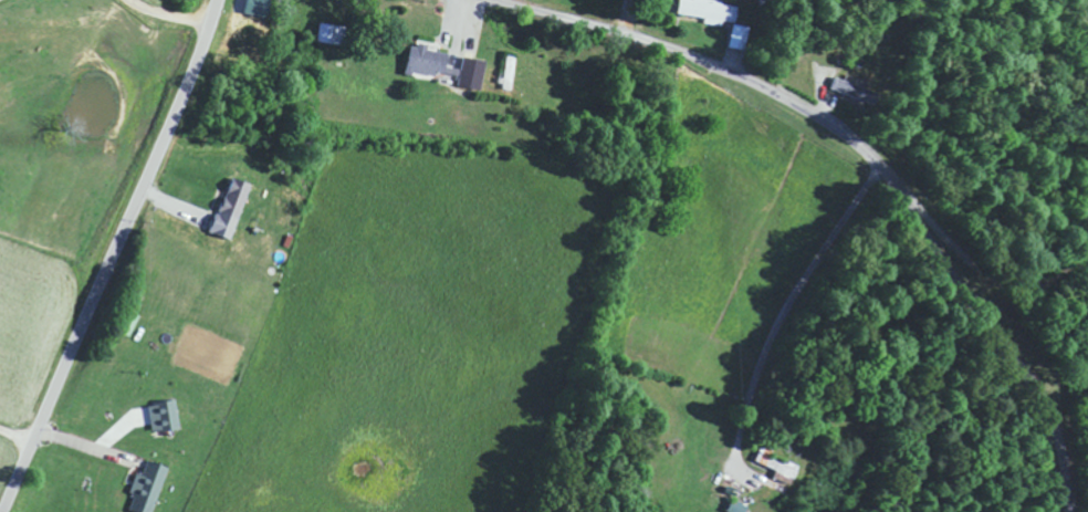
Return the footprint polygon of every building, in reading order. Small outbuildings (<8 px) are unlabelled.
[(276,0),(249,0),(246,13),(270,20),(276,0)] [(706,0),(680,0),(678,15),(705,18),(704,24),(724,27),(724,22),(736,23),(738,4),(706,0)] [(321,43),(347,45),(349,26),(323,24),(321,43)] [(749,27),(733,25),(730,48),(746,50),(749,27)] [(409,71),(439,77),(440,72),(462,77),(460,86),(484,91),(490,61),(466,56),(463,70),(449,67),(453,52),(415,44),(409,71)] [(879,90),(834,77),(830,90),(875,103),(879,90)] [(233,239),(255,184),(235,176),(213,231),(233,239)] [(150,405),(156,433),(183,427),(176,399),(150,405)] [(170,466),(146,458),(134,494),(137,495),(132,509),(142,511),(155,511),(170,466)]
